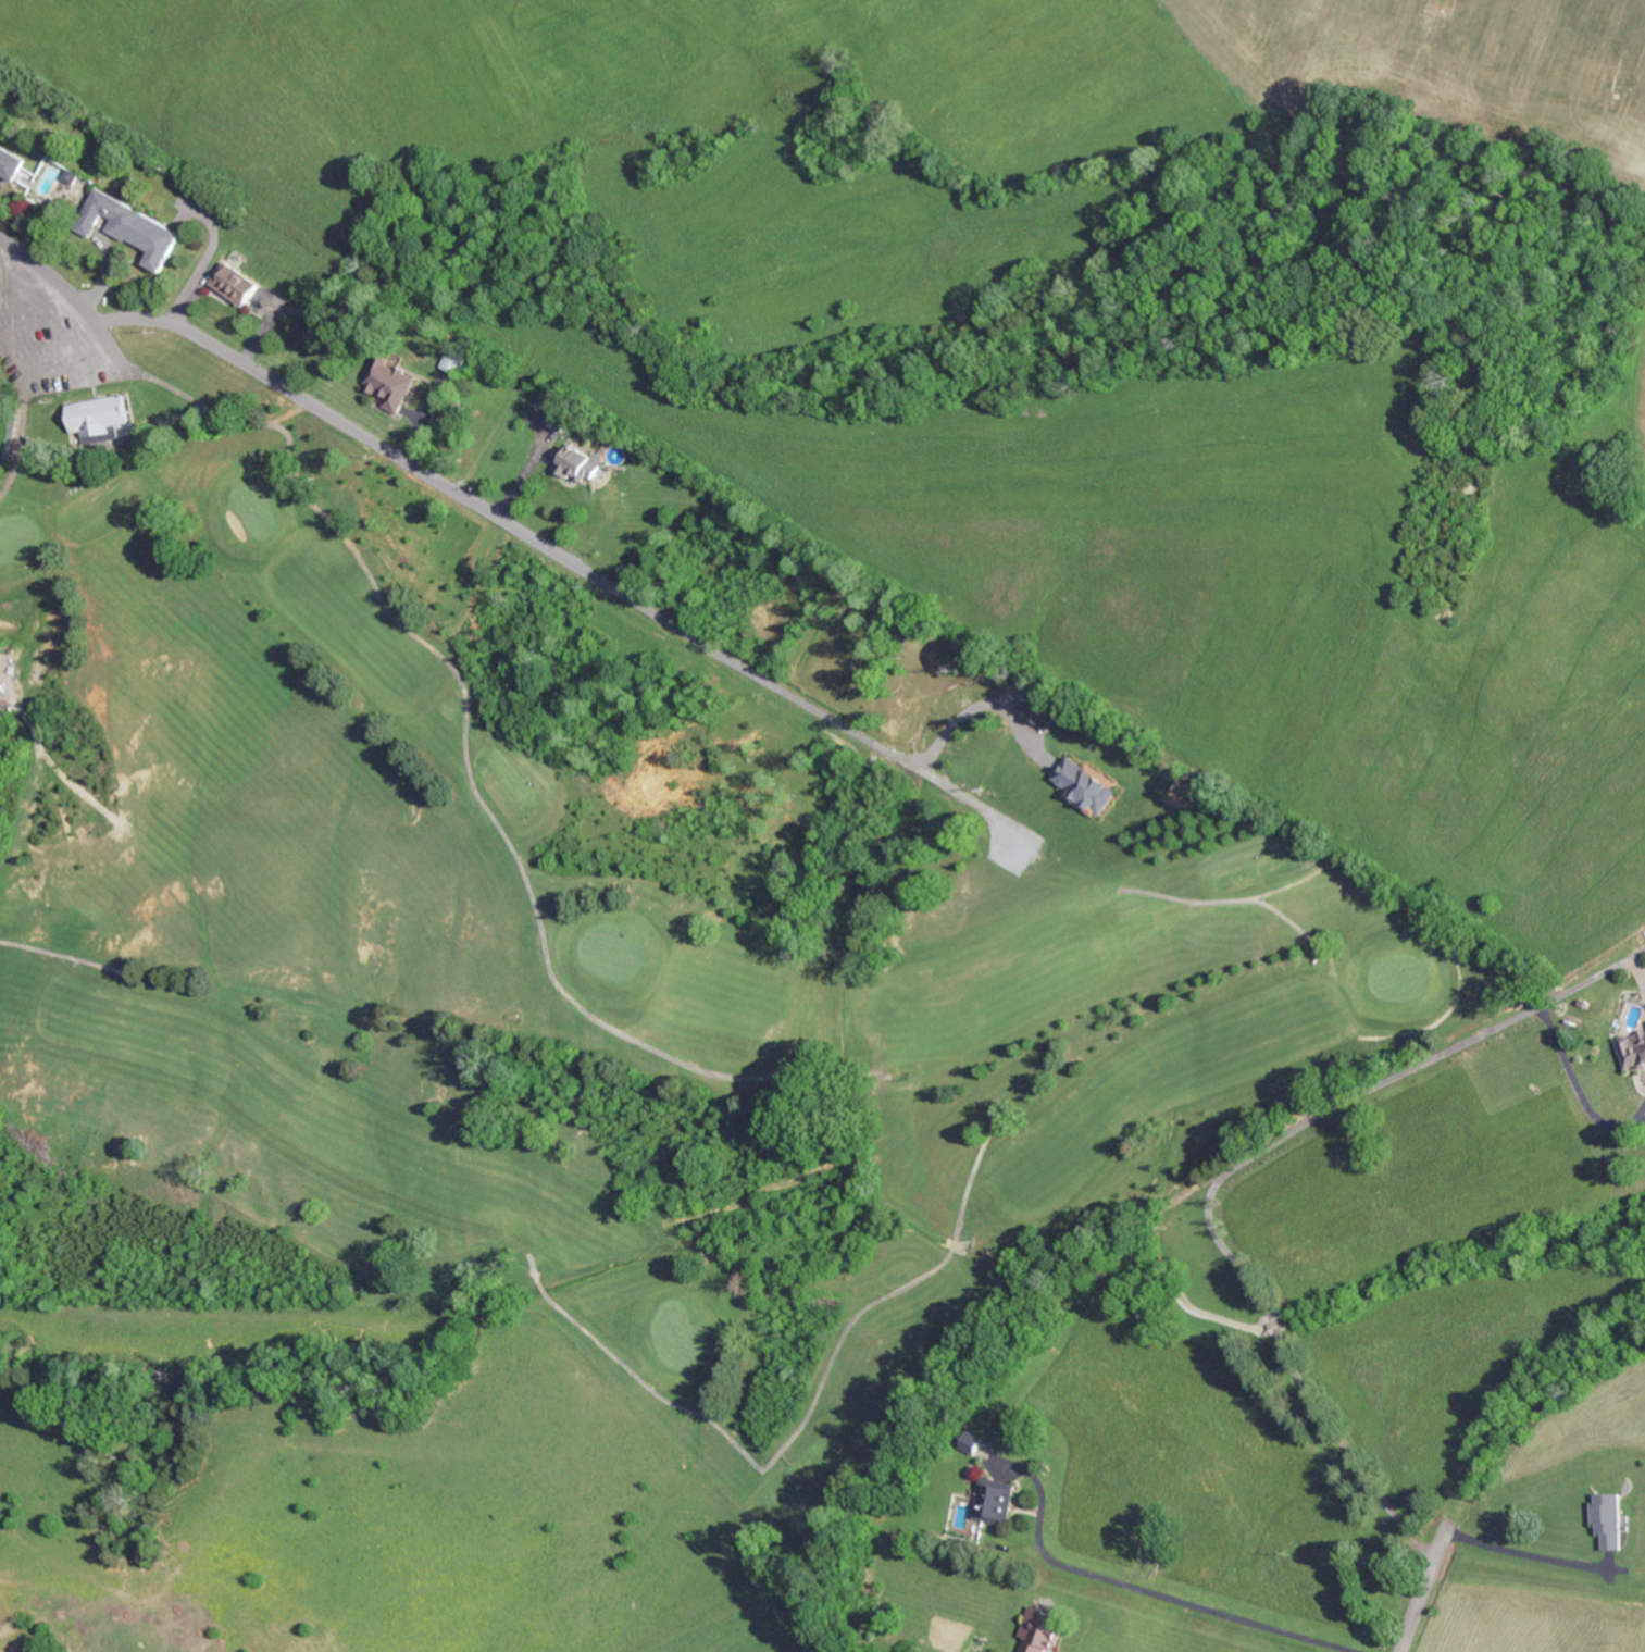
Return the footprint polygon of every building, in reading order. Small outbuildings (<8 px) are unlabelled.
[(3,143),(0,148),(0,169),(19,179),(30,158),(3,143)] [(25,167),(19,181),(38,189),(34,196),(55,205),(60,193),(70,198),(82,172),(48,157),(41,174),(25,167)] [(186,231),(100,187),(78,228),(94,237),(106,213),(117,218),(111,229),(154,251),(147,263),(165,273),(186,231)] [(249,305),(263,282),(226,261),(213,285),(249,305)] [(445,366),(462,374),(472,354),(454,346),(445,366)] [(403,413),(420,376),(391,362),(393,358),(382,353),(367,386),(389,396),(385,405),(403,413)] [(133,422),(130,395),(71,401),(74,432),(85,430),(86,438),(114,435),(112,424),(133,422)] [(572,477),(575,471),(595,481),(607,459),(572,441),(557,470),(572,477)] [(1122,786),(1092,766),(1091,767),(1073,755),(1056,781),(1104,812),(1122,786)] [(1641,1065),(1643,1069),(1644,1068),(1644,1030),(1617,1040),(1628,1070),(1641,1065)] [(1012,1524),(1021,1483),(987,1475),(978,1516),(1012,1524)] [(1599,1492),(1600,1502),(1596,1502),(1596,1521),(1600,1521),(1600,1533),(1606,1533),(1606,1549),(1625,1548),(1625,1530),(1630,1530),(1630,1515),(1624,1515),(1624,1492),(1599,1492)] [(1050,1646),(1057,1649),(1070,1618),(1034,1603),(1021,1634),(1027,1637),(1021,1651),(1047,1651),(1050,1646)]
